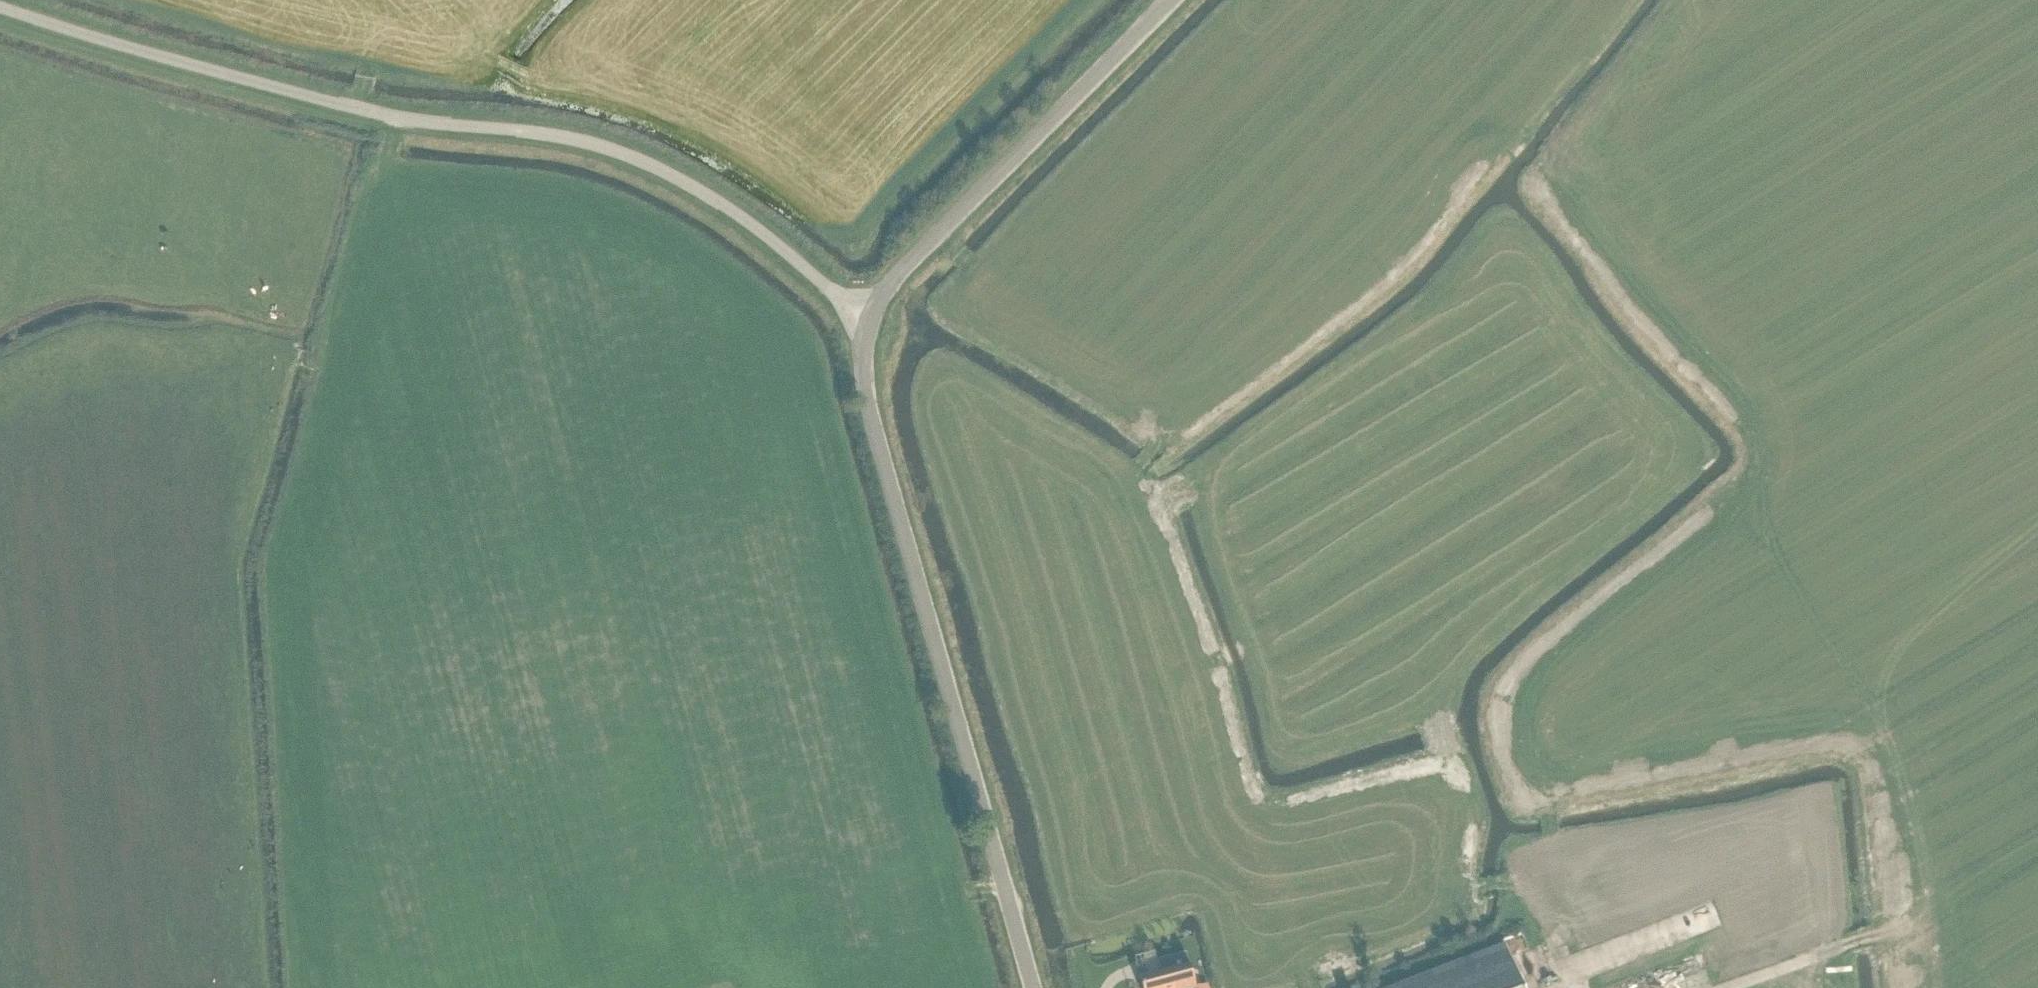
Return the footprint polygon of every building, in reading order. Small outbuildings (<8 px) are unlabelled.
[(1505,949),(1404,987),(1521,987),(1505,949)] [(1141,982),(1142,987),(1195,987),(1186,956),(1157,963),(1161,977),(1141,982)]
